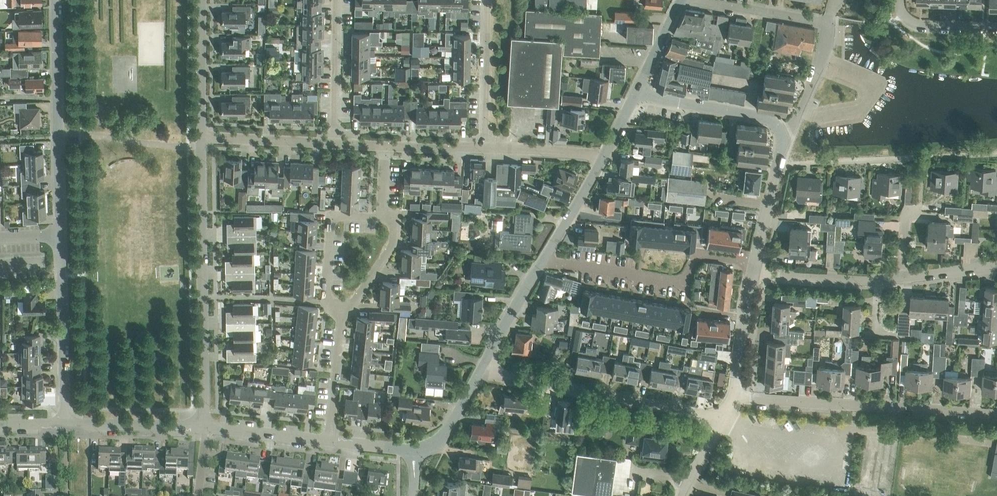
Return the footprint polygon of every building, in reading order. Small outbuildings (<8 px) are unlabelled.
[(355,15),(362,15),(362,9),(368,9),(368,15),(372,15),(372,0),(355,0),(355,15)] [(372,15),(377,15),(377,9),(383,9),(383,0),(372,0),(372,15)] [(394,16),(394,0),(383,0),(383,9),(389,9),(389,16),(394,16)] [(398,16),(398,12),(411,12),(411,0),(405,0),(394,0),(394,16),(398,16)] [(424,14),(424,16),(429,16),(429,0),(418,0),(411,0),(411,12),(418,12),(418,14),(424,14)] [(429,16),(433,16),(433,10),(440,10),(440,0),(429,0),(429,16)] [(440,10),(446,10),(446,16),(450,17),(450,0),(440,0),(440,10)] [(450,17),(455,17),(455,10),(468,10),(468,0),(450,0),(450,17)] [(233,12),(222,12),(222,26),(231,26),(231,32),(244,32),(244,26),(244,17),(250,17),(250,6),(236,6),(236,12),(233,12)] [(320,13),(320,7),(297,7),(297,13),(301,14),(301,25),(323,25),(323,18),(321,18),(321,13),(320,13)] [(563,38),(563,54),(599,56),(601,13),(525,9),(523,9),(522,17),(525,17),(524,35),(563,38)] [(711,22),(712,13),(686,9),(674,34),(691,37),(690,43),(711,49),(718,50),(725,39),(728,16),(718,14),(717,23),(711,22)] [(20,26),(41,25),(41,10),(15,11),(15,18),(20,18),(20,26)] [(634,23),(634,12),(614,11),(614,22),(634,23)] [(735,23),(729,22),(727,39),(738,41),(741,18),(736,17),(735,23)] [(746,19),(741,18),(738,41),(749,43),(751,26),(746,25),(746,19)] [(811,49),(815,29),(768,21),(766,29),(776,31),(772,49),(799,54),(800,47),(811,49)] [(626,39),(652,40),(652,24),(631,23),(627,23),(626,39)] [(296,25),(296,43),(301,43),(319,43),(319,37),(321,37),(321,32),(323,32),(323,25),(301,25),(296,25)] [(5,42),(5,49),(23,49),(23,43),(27,43),(27,41),(34,41),(34,42),(41,42),(41,30),(18,30),(18,42),(5,42)] [(352,44),(376,45),(376,40),(370,40),(370,34),(354,33),(352,33),(352,44)] [(422,33),(413,33),(413,43),(422,43),(422,33)] [(445,41),(445,46),(470,46),(470,35),(452,35),(452,41),(445,41)] [(222,56),(244,56),(244,47),(250,47),(250,36),(235,36),(235,42),(222,42),(222,56)] [(562,39),(511,36),(506,102),(558,105),(562,39)] [(665,54),(664,59),(702,68),(704,63),(703,62),(704,61),(683,56),(689,43),(672,38),(665,54)] [(319,43),(301,43),(296,43),(296,49),(301,50),(300,61),(322,61),(323,54),(321,54),(321,49),(319,49),(319,43)] [(374,56),(375,49),(376,49),(376,45),(352,44),(352,55),(370,56),(374,56)] [(413,45),(413,48),(413,56),(429,56),(429,46),(423,46),(413,45)] [(452,50),(452,57),(470,57),(470,46),(445,46),(445,50),(452,50)] [(266,51),(266,59),(274,59),(275,50),(275,47),(266,47),(266,51)] [(10,67),(11,76),(28,75),(28,67),(41,67),(41,51),(19,52),(19,67),(10,67)] [(351,66),(376,66),(376,62),(370,62),(370,56),(352,55),(351,66)] [(469,68),(470,57),(452,57),(445,57),(445,67),(469,68)] [(702,68),(664,59),(663,59),(656,89),(683,95),(686,81),(697,84),(697,87),(692,86),(691,93),(700,94),(699,98),(707,99),(708,98),(709,87),(708,87),(711,72),(712,72),(713,65),(704,63),(702,68)] [(721,61),(719,60),(714,60),(713,65),(712,72),(718,73),(721,61)] [(296,72),(296,79),(319,79),(319,73),(320,73),(320,68),(322,68),(322,61),(300,61),(300,71),(296,72)] [(727,62),(721,61),(718,73),(724,74),(727,62)] [(804,65),(782,61),(780,73),(802,76),(804,65)] [(732,63),(727,62),(724,74),(730,75),(732,63)] [(738,64),(732,63),(730,75),(736,76),(738,64)] [(609,72),(608,78),(623,80),(625,66),(603,64),(602,71),(609,72)] [(741,64),(738,64),(736,76),(742,77),(744,65),(741,64)] [(746,65),(744,65),(742,77),(748,77),(748,75),(750,69),(750,68),(750,66),(746,65)] [(222,86),(244,86),(244,77),(250,77),(250,66),(235,66),(235,72),(222,72),(222,86)] [(376,71),(376,66),(351,66),(351,77),(369,78),(369,71),(376,71)] [(469,79),(469,68),(445,67),(445,72),(451,72),(451,79),(469,79)] [(410,80),(410,68),(396,68),(395,80),(410,80)] [(789,76),(786,75),(786,76),(766,72),(762,96),(758,95),(756,108),(777,112),(780,113),(780,112),(784,113),(786,104),(789,105),(791,103),(793,96),(796,96),(798,88),(796,86),(792,86),(794,77),(789,76)] [(588,91),(587,98),(602,100),(604,88),(607,89),(608,80),(590,78),(583,77),(581,90),(588,91)] [(26,88),(26,92),(34,92),(34,90),(43,89),(43,78),(9,79),(9,86),(20,85),(20,88),(26,88)] [(708,98),(714,99),(716,88),(709,87),(708,98)] [(722,89),(716,88),(714,99),(720,99),(722,89)] [(728,89),(722,89),(720,99),(726,100),(728,89)] [(734,90),(728,89),(726,100),(732,101),(734,90)] [(740,91),(734,90),(732,101),(738,102),(740,91)] [(746,92),(740,91),(738,102),(744,103),(746,92)] [(281,93),(276,93),(276,101),(270,101),(270,93),(264,93),(264,114),(269,114),(269,119),(280,119),(281,95),(281,93)] [(427,125),(438,125),(438,107),(432,107),(432,100),(432,93),(427,93),(427,100),(427,125)] [(297,101),(291,101),(291,119),(302,119),(302,95),(302,94),(299,94),(299,95),(298,95),(297,101)] [(354,94),(353,115),(359,116),(359,122),(371,122),(371,97),(371,98),(360,98),(361,94),(354,94)] [(285,95),(281,95),(280,119),(291,119),(291,101),(285,101),(285,95)] [(307,95),(302,95),(302,119),(313,119),(313,118),(314,118),(314,114),(317,114),(317,100),(307,100),(307,95)] [(561,103),(563,103),(563,104),(579,105),(581,105),(582,97),(561,95),(561,103)] [(222,102),(221,116),(244,116),(244,107),(250,107),(250,96),(235,96),(235,102),(222,102)] [(381,122),(382,104),(382,98),(371,97),(371,122),(381,122)] [(388,104),(382,104),(381,122),(392,122),(393,98),(388,98),(388,104)] [(397,98),(393,98),(392,122),(403,122),(404,116),(410,117),(410,100),(403,100),(403,104),(397,104),(397,98)] [(438,104),(438,107),(438,125),(449,125),(449,101),(449,98),(444,98),(444,104),(438,104)] [(416,125),(427,125),(427,100),(423,100),(423,107),(417,106),(417,100),(410,100),(410,117),(416,117),(416,125)] [(466,101),(449,101),(449,125),(460,125),(460,119),(466,119),(466,101)] [(26,108),(26,102),(14,103),(14,112),(20,111),(20,127),(39,127),(39,108),(26,108)] [(579,109),(579,105),(563,104),(562,108),(561,108),(560,123),(563,123),(563,127),(568,127),(568,124),(583,125),(584,120),(584,121),(584,119),(584,110),(579,109)] [(553,122),(554,108),(547,108),(546,122),(553,122)] [(698,127),(691,127),(689,143),(696,144),(697,137),(708,138),(710,121),(699,120),(698,127)] [(721,122),(710,121),(708,138),(719,139),(718,146),(725,147),(727,131),(720,130),(721,122)] [(735,137),(739,137),(736,161),(749,162),(760,164),(760,163),(765,164),(767,146),(763,145),(765,128),(737,124),(735,137)] [(655,139),(657,139),(657,140),(663,141),(664,131),(648,129),(647,133),(636,132),(635,143),(654,146),(655,139)] [(33,144),(19,144),(20,158),(25,157),(25,164),(43,163),(43,151),(33,151),(33,144)] [(672,150),(670,172),(690,175),(692,152),(672,150)] [(645,155),(644,164),(661,166),(661,157),(645,155)] [(618,171),(619,171),(619,172),(631,173),(632,165),(638,166),(638,160),(632,160),(632,159),(621,158),(620,164),(619,164),(618,164),(617,170),(618,171)] [(485,160),(470,159),(470,170),(470,176),(470,180),(477,180),(478,176),(484,176),(485,160)] [(234,186),(247,186),(247,170),(241,170),(241,161),(226,160),(225,179),(234,180),(234,186)] [(255,161),(255,168),(248,168),(247,193),(258,194),(258,184),(265,184),(266,162),(255,161)] [(278,163),(266,162),(265,184),(272,185),(272,195),(282,195),(283,177),(277,177),(278,163)] [(44,176),(43,163),(25,164),(26,171),(20,171),(21,184),(35,183),(35,176),(44,176)] [(290,183),(300,183),(302,163),(290,163),(290,166),(284,166),(283,185),(289,185),(290,183)] [(313,164),(302,163),(300,183),(311,184),(311,191),(317,192),(318,183),(318,175),(319,168),(312,167),(313,164)] [(517,189),(518,185),(520,185),(521,165),(497,163),(496,178),(484,178),(483,202),(495,203),(495,202),(514,204),(515,189),(517,189)] [(535,173),(535,164),(522,163),(521,172),(535,173)] [(360,166),(342,165),(342,176),(360,177),(360,166)] [(575,175),(559,168),(553,184),(571,190),(576,177),(575,175)] [(745,169),(743,188),(743,189),(744,189),(747,189),(746,194),(756,195),(756,190),(757,191),(758,191),(759,190),(758,190),(759,183),(760,182),(759,182),(760,179),(760,177),(761,171),(761,170),(760,169),(760,170),(746,168),(745,168),(745,169)] [(404,174),(403,190),(408,190),(408,192),(410,193),(420,194),(420,187),(421,169),(410,169),(410,174),(404,174)] [(432,170),(421,169),(420,187),(431,187),(432,170)] [(969,179),(972,180),(972,186),(982,187),(981,192),(996,193),(996,181),(996,180),(996,170),(970,169),(969,179)] [(443,170),(432,170),(431,187),(442,188),(443,170)] [(454,171),(443,170),(442,188),(442,193),(460,194),(461,176),(453,175),(454,171)] [(958,172),(933,171),(932,189),(957,190),(958,172)] [(901,193),(902,175),(879,173),(879,178),(874,177),(873,196),(885,197),(885,192),(901,193)] [(326,175),(318,175),(318,183),(326,183),(326,175)] [(834,186),(834,193),(859,195),(861,177),(837,175),(836,186),(834,186)] [(360,177),(342,176),(341,187),(359,188),(360,177)] [(707,181),(669,177),(668,177),(668,183),(666,200),(704,204),(707,181)] [(807,178),(798,177),(797,198),(799,201),(803,201),(806,199),(821,200),(822,181),(807,180),(807,178)] [(629,194),(631,180),(628,179),(612,178),(612,182),(607,181),(607,183),(605,184),(604,188),(606,189),(606,192),(623,193),(629,194)] [(543,182),(540,191),(549,194),(548,195),(566,202),(570,192),(543,182)] [(35,191),(35,183),(21,184),(22,197),(27,197),(27,204),(45,203),(44,190),(35,191)] [(905,203),(913,203),(914,183),(906,183),(905,203)] [(517,194),(517,195),(543,205),(547,195),(520,185),(518,185),(517,189),(519,190),(517,194)] [(359,188),(341,187),(341,198),(358,199),(359,188)] [(604,217),(620,219),(621,211),(612,211),(613,203),(626,204),(626,200),(614,198),(600,196),(598,210),(604,211),(604,217)] [(334,209),(358,210),(358,209),(359,209),(360,208),(360,204),(359,203),(358,203),(358,199),(341,198),(341,204),(335,204),(334,209)] [(481,204),(461,202),(461,207),(464,208),(464,212),(481,213),(481,204)] [(27,204),(27,210),(22,211),(23,224),(37,223),(36,216),(46,215),(45,203),(27,204)] [(314,214),(290,212),(290,219),(291,219),(290,230),(296,230),(316,231),(317,220),(313,220),(314,214)] [(411,228),(415,228),(431,229),(431,222),(437,223),(437,218),(447,219),(447,213),(432,212),(419,212),(419,217),(412,217),(411,228)] [(854,219),(859,220),(876,220),(874,220),(875,214),(854,212),(854,219)] [(973,222),(973,216),(973,215),(961,214),(954,213),(953,221),(958,222),(959,221),(973,222)] [(491,219),(490,244),(499,244),(499,246),(530,248),(531,233),(533,231),(534,215),(531,215),(515,214),(514,232),(503,231),(503,220),(491,219)] [(809,221),(825,222),(825,214),(809,214),(809,221)] [(234,226),(226,226),(227,235),(256,235),(256,216),(234,216),(234,226)] [(630,223),(629,242),(640,243),(642,219),(631,218),(630,223)] [(642,219),(640,243),(651,244),(653,220),(642,219)] [(653,220),(651,244),(661,245),(663,226),(653,225),(653,221),(653,220)] [(862,241),(872,242),(882,243),(883,229),(882,229),(882,228),(881,226),(875,226),(876,220),(859,220),(858,234),(862,235),(862,241)] [(930,222),(929,235),(949,236),(949,230),(953,230),(953,227),(953,225),(951,224),(950,222),(948,222),(946,221),(946,223),(930,222)] [(663,226),(661,245),(672,246),(674,222),(673,227),(663,226)] [(674,222),(672,246),(683,247),(685,224),(674,222)] [(685,224),(683,247),(691,248),(691,246),(694,247),(694,243),(695,237),(701,237),(702,225),(696,225),(685,224)] [(417,245),(421,245),(429,246),(435,246),(436,246),(446,246),(446,241),(436,240),(436,236),(431,236),(431,229),(415,228),(411,228),(411,239),(418,240),(417,245)] [(706,246),(717,247),(719,230),(709,228),(706,246)] [(791,228),(790,241),(811,242),(811,230),(791,228)] [(582,237),(578,237),(577,247),(593,248),(594,240),(596,240),(597,230),(584,229),(584,234),(582,234),(582,237)] [(745,231),(741,230),(730,229),(730,231),(728,249),(738,250),(740,241),(740,239),(743,239),(745,231)] [(296,230),(296,241),(300,242),(299,248),(312,248),(312,242),(316,243),(316,231),(296,230)] [(719,230),(717,247),(728,249),(730,231),(719,230)] [(256,254),(256,235),(227,235),(227,244),(234,244),(234,253),(232,253),(232,254),(254,254),(256,254)] [(948,249),(949,236),(929,235),(928,248),(948,249)] [(624,248),(624,244),(624,241),(616,240),(615,252),(616,252),(623,252),(624,248)] [(810,249),(811,242),(790,241),(789,254),(810,255),(810,258),(817,259),(817,249),(810,249)] [(882,243),(872,242),(862,241),(862,248),(865,248),(865,254),(881,255),(882,243)] [(421,245),(417,245),(410,245),(410,250),(401,250),(401,261),(421,262),(426,262),(426,255),(431,255),(431,252),(435,252),(435,246),(429,246),(421,245)] [(315,251),(296,250),(295,261),(315,262),(315,251)] [(232,263),(225,263),(225,272),(254,272),(254,254),(232,254),(232,263)] [(501,268),(502,260),(483,259),(483,261),(481,261),(481,255),(474,255),(473,260),(471,260),(470,283),(484,284),(483,286),(504,287),(505,268),(501,268)] [(315,262),(295,261),(295,273),(314,274),(315,262)] [(420,273),(419,278),(436,279),(437,272),(425,272),(425,269),(420,268),(421,262),(401,261),(400,272),(420,273)] [(710,280),(730,282),(732,270),(721,268),(721,265),(722,263),(709,262),(708,271),(712,271),(712,272),(711,272),(710,280)] [(233,291),(255,291),(260,291),(260,280),(255,280),(254,272),(225,272),(225,281),(233,281),(233,291)] [(295,273),(294,284),(313,285),(314,274),(295,273)] [(544,283),(539,297),(548,300),(549,298),(553,299),(557,287),(559,288),(559,287),(569,290),(573,279),(562,276),(561,279),(546,275),(544,283)] [(380,282),(379,293),(399,294),(399,287),(405,287),(405,284),(415,284),(415,278),(399,277),(399,283),(380,282)] [(437,280),(434,285),(440,288),(443,282),(437,280)] [(710,280),(709,292),(729,294),(730,282),(710,280)] [(10,291),(20,291),(20,283),(4,283),(4,297),(10,297),(10,291)] [(312,297),(313,285),(294,284),(293,296),(312,297)] [(431,288),(426,295),(431,298),(436,292),(431,288)] [(986,288),(985,301),(996,302),(996,288),(986,288)] [(462,300),(461,317),(481,318),(482,298),(472,297),(472,291),(454,290),(453,299),(462,300)] [(583,290),(580,308),(591,310),(594,292),(583,290)] [(24,300),(24,313),(44,313),(44,300),(37,300),(37,291),(24,291),(24,300)] [(594,292),(591,310),(601,312),(605,294),(594,292)] [(728,306),(729,294),(709,292),(709,299),(709,303),(717,304),(717,305),(728,306)] [(392,310),(398,310),(410,311),(410,304),(404,304),(404,301),(399,300),(399,294),(379,293),(379,304),(381,304),(381,309),(392,310)] [(605,294),(601,312),(612,314),(611,316),(612,316),(615,296),(605,294)] [(817,297),(794,295),(782,295),(782,299),(793,300),(793,305),(806,306),(806,304),(816,305),(817,297)] [(922,315),(935,315),(936,298),(936,297),(935,295),(930,295),(929,296),(929,297),(923,297),(922,315)] [(615,296),(612,316),(622,318),(626,297),(615,296)] [(910,314),(917,314),(917,319),(922,319),(922,315),(923,297),(911,296),(910,311),(904,311),(899,311),(898,334),(903,334),(909,334),(910,314)] [(941,298),(936,298),(935,315),(947,316),(947,322),(953,322),(954,311),(955,306),(948,306),(949,298),(948,298),(948,297),(947,296),(942,296),(941,297),(941,298)] [(626,297),(622,318),(623,318),(623,316),(633,318),(637,299),(626,297)] [(637,299),(633,318),(644,320),(647,301),(637,299)] [(647,301),(644,320),(655,321),(658,303),(647,301)] [(985,301),(984,313),(996,314),(996,302),(985,301)] [(658,303),(655,321),(665,323),(669,305),(658,303)] [(795,317),(795,311),(789,310),(790,304),(774,303),(773,316),(795,317)] [(233,314),(226,314),(226,323),(255,323),(255,315),(252,315),(252,304),(233,304),(233,314)] [(861,305),(844,304),(843,317),(860,318),(861,305)] [(669,305),(665,323),(675,325),(675,328),(679,307),(669,305)] [(298,306),(297,317),(316,319),(317,308),(298,306)] [(532,314),(532,316),(557,318),(558,308),(537,306),(536,314),(532,314)] [(679,307),(675,328),(686,330),(690,309),(679,307)] [(968,312),(965,312),(958,311),(954,311),(954,312),(953,322),(953,323),(953,324),(967,325),(968,312)] [(369,318),(357,317),(356,328),(374,330),(379,330),(381,319),(393,320),(393,313),(378,312),(369,312),(369,318)] [(984,313),(983,319),(979,319),(978,325),(996,327),(996,314),(984,313)] [(557,321),(557,318),(532,316),(531,327),(552,329),(553,320),(557,321)] [(803,338),(804,331),(791,330),(788,330),(788,324),(794,322),(794,318),(795,318),(795,317),(773,316),(772,329),(776,329),(776,336),(788,336),(791,337),(798,337),(803,338)] [(296,329),(315,331),(316,319),(297,317),(296,329)] [(415,317),(415,327),(435,329),(435,332),(439,332),(438,339),(447,339),(447,340),(469,341),(470,328),(460,327),(461,321),(449,320),(415,317)] [(859,331),(860,318),(843,317),(842,330),(859,331)] [(693,326),(691,336),(706,337),(708,319),(707,319),(696,318),(696,326),(693,326)] [(708,319),(706,337),(716,338),(718,320),(708,319)] [(718,320),(716,338),(728,339),(729,321),(718,320)] [(256,341),(255,323),(226,323),(226,332),(233,332),(234,341),(256,341)] [(978,325),(978,333),(983,333),(982,339),(996,340),(996,327),(978,325)] [(372,341),(374,330),(356,328),(354,339),(372,341)] [(296,329),(295,340),(314,342),(315,331),(296,329)] [(515,343),(512,342),(511,352),(530,354),(532,334),(516,332),(515,343)] [(933,342),(934,332),(921,332),(921,341),(933,342)] [(19,342),(19,353),(40,352),(40,335),(24,335),(17,335),(17,342),(19,342)] [(787,349),(788,342),(797,343),(798,337),(791,337),(788,336),(776,336),(774,336),(774,341),(768,341),(768,354),(784,356),(785,349),(787,349)] [(393,347),(393,343),(386,342),(378,341),(372,341),(354,339),(353,349),(371,351),(372,345),(377,346),(393,347)] [(313,353),(314,342),(295,340),(294,351),(313,353)] [(558,349),(566,350),(568,341),(559,340),(558,349)] [(226,351),(226,360),(256,360),(256,352),(253,352),(253,341),(256,341),(234,341),(234,351),(226,351)] [(575,366),(575,369),(587,372),(591,348),(586,347),(585,351),(572,349),(569,365),(575,366)] [(596,349),(591,348),(587,372),(599,374),(600,371),(606,372),(609,356),(603,355),(602,359),(595,358),(596,349)] [(353,349),(352,360),(370,362),(370,361),(378,362),(378,357),(371,356),(371,351),(353,349)] [(311,365),(313,353),(294,351),(292,363),(311,365)] [(703,359),(702,367),(697,392),(710,394),(714,370),(707,369),(709,360),(716,362),(717,352),(715,352),(704,351),(701,351),(700,359),(703,359)] [(19,364),(24,364),(24,369),(40,369),(40,352),(19,353),(19,364)] [(420,352),(418,364),(427,364),(425,384),(443,386),(444,377),(445,364),(437,363),(438,353),(420,352)] [(615,357),(609,356),(606,372),(612,373),(611,376),(624,379),(628,354),(623,352),(621,362),(614,361),(615,357)] [(901,352),(900,373),(906,374),(905,385),(918,386),(920,365),(920,363),(913,362),(912,369),(906,369),(908,353),(902,352),(901,352)] [(624,379),(636,381),(637,377),(643,378),(646,363),(640,362),(639,366),(632,365),(634,355),(628,354),(624,379)] [(767,367),(786,369),(786,363),(784,362),(784,356),(768,354),(767,367)] [(870,366),(871,366),(871,355),(862,355),(862,366),(857,365),(856,382),(869,382),(870,366)] [(870,366),(869,382),(882,383),(883,372),(896,373),(897,357),(886,356),(886,360),(881,360),(881,367),(871,366),(870,366)] [(384,368),(391,369),(392,359),(385,358),(384,368)] [(648,383),(661,385),(665,360),(659,359),(657,369),(651,368),(652,364),(646,363),(643,378),(649,380),(648,383)] [(818,367),(817,383),(830,384),(832,360),(832,359),(825,359),(825,367),(818,367)] [(352,360),(351,371),(369,373),(370,362),(352,360)] [(665,360),(661,385),(673,387),(674,384),(680,385),(683,370),(684,364),(683,364),(682,368),(670,366),(671,361),(665,360)] [(832,360),(830,384),(843,385),(845,368),(842,368),(836,361),(832,361),(832,360)] [(684,364),(683,370),(680,385),(686,386),(685,390),(697,392),(702,367),(684,364)] [(918,386),(931,387),(933,371),(927,370),(927,366),(920,365),(918,386)] [(765,387),(782,388),(783,375),(789,375),(789,369),(786,369),(767,367),(765,387)] [(40,369),(24,369),(24,375),(21,375),(21,386),(43,386),(42,375),(40,375),(40,369)] [(799,383),(805,384),(806,370),(805,370),(800,370),(794,369),(793,383),(799,383)] [(945,369),(944,391),(957,392),(958,376),(958,370),(945,369)] [(957,392),(970,393),(971,377),(966,377),(967,370),(958,370),(958,376),(957,392)] [(368,384),(369,373),(351,371),(350,382),(356,383),(356,388),(364,389),(367,389),(368,384)] [(982,390),(995,391),(996,375),(984,374),(982,390)] [(236,378),(236,380),(223,378),(223,395),(229,396),(229,401),(240,402),(242,385),(242,379),(236,378)] [(247,386),(242,385),(240,402),(251,404),(253,386),(253,382),(248,381),(247,386)] [(253,382),(253,386),(251,404),(262,405),(262,399),(268,400),(270,384),(264,384),(264,383),(253,382)] [(285,409),(286,392),(287,387),(285,387),(284,385),(279,385),(278,385),(270,384),(268,400),(274,400),(274,408),(285,409)] [(43,392),(43,386),(21,386),(22,397),(25,397),(25,403),(40,403),(40,397),(43,397),(45,397),(45,392),(43,392)] [(287,387),(286,392),(285,409),(295,410),(297,393),(292,392),(292,389),(290,387),(287,387)] [(361,418),(364,389),(356,388),(354,388),(353,400),(346,399),(345,408),(344,407),(343,410),(344,410),(344,417),(355,418),(355,417),(361,418)] [(303,393),(297,393),(295,410),(306,412),(307,406),(313,407),(315,390),(306,389),(303,391),(303,393)] [(367,389),(364,389),(361,418),(367,418),(367,419),(378,421),(379,414),(380,414),(380,411),(379,411),(380,403),(373,402),(375,390),(367,389)] [(501,404),(500,412),(511,413),(512,408),(525,409),(525,403),(533,404),(534,396),(526,395),(526,397),(504,395),(503,404),(501,404)] [(407,409),(405,421),(427,423),(429,406),(411,405),(412,398),(399,396),(398,408),(407,409)] [(570,402),(558,401),(557,402),(558,402),(557,407),(555,406),(554,414),(556,415),(555,420),(562,421),(561,431),(574,433),(576,420),(571,420),(573,409),(569,409),(570,403),(570,402)] [(470,438),(478,439),(478,440),(478,441),(479,441),(479,442),(480,442),(481,443),(482,443),(483,443),(483,442),(484,442),(485,441),(485,440),(492,440),(493,428),(500,429),(501,419),(485,418),(484,425),(470,423),(470,424),(468,424),(467,431),(469,432),(469,434),(471,434),(470,438)] [(626,441),(637,442),(644,443),(642,457),(663,459),(666,439),(645,436),(646,428),(628,426),(626,441)] [(507,437),(506,437),(498,437),(496,450),(506,452),(507,441),(507,437)] [(11,465),(11,449),(6,449),(6,447),(0,447),(0,468),(6,468),(6,465),(11,465)] [(17,470),(28,470),(28,449),(11,449),(11,465),(17,465),(17,470)] [(45,465),(45,449),(28,449),(28,470),(39,470),(39,465),(45,465)] [(99,449),(98,469),(109,470),(110,452),(104,452),(104,449),(99,449)] [(126,462),(126,458),(120,458),(121,450),(115,450),(115,452),(110,452),(109,470),(109,473),(126,474),(126,462)] [(132,454),(126,454),(126,458),(126,462),(126,474),(131,474),(132,472),(142,473),(143,450),(132,450),(132,454)] [(154,471),(159,471),(160,464),(160,459),(154,458),(155,451),(143,450),(142,473),(147,473),(147,472),(147,471),(154,471)] [(160,464),(159,471),(159,476),(165,476),(170,476),(170,471),(176,471),(177,451),(166,450),(165,464),(160,464)] [(176,471),(187,471),(187,477),(193,477),(193,465),(188,465),(188,451),(177,451),(176,471)] [(571,489),(610,495),(615,457),(576,451),(571,489)] [(226,463),(220,462),(218,475),(224,475),(225,472),(236,473),(238,455),(227,454),(226,463)] [(249,457),(238,455),(236,473),(239,473),(238,477),(246,478),(246,474),(249,457)] [(481,469),(482,469),(483,458),(460,456),(458,467),(459,467),(458,474),(467,475),(470,475),(470,477),(480,478),(481,469)] [(259,467),(260,458),(249,457),(246,474),(246,478),(257,480),(263,481),(264,471),(265,468),(259,467)] [(279,486),(280,486),(283,460),(272,459),(270,472),(264,471),(263,481),(262,484),(273,485),(279,486)] [(283,460),(280,486),(284,487),(285,481),(291,482),(294,462),(293,462),(293,461),(292,460),(288,459),(287,460),(287,461),(283,460)] [(301,493),(307,494),(307,490),(307,489),(309,477),(303,477),(305,463),(294,462),(291,482),(290,488),(301,489),(301,493)] [(309,476),(309,477),(307,489),(313,490),(324,491),(325,485),(328,465),(316,464),(315,477),(309,476)] [(325,485),(324,491),(335,493),(335,495),(341,495),(341,494),(343,481),(337,480),(339,467),(328,465),(325,485)] [(368,478),(367,485),(366,490),(368,493),(376,494),(378,492),(379,487),(385,488),(387,473),(369,470),(369,471),(364,470),(363,478),(368,478)] [(510,475),(493,472),(491,483),(509,485),(509,484),(510,477),(510,475)] [(356,488),(358,475),(344,473),(342,486),(356,488)] [(440,495),(464,495),(465,494),(466,484),(458,483),(458,484),(444,482),(441,482),(441,489),(440,491),(440,495)] [(852,487),(851,495),(884,495),(884,491),(852,487)]
